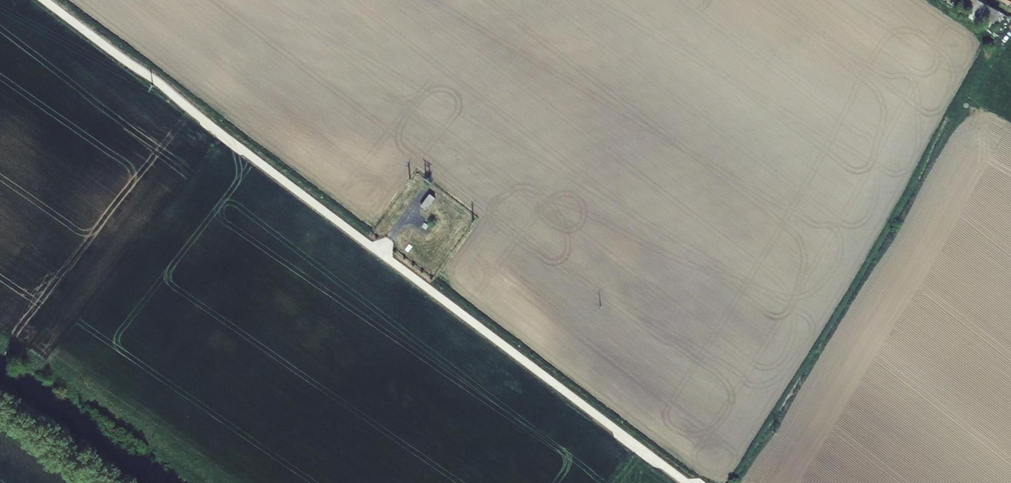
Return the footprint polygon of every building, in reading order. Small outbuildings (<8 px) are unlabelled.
[(996,30),(1004,14),(979,0),(971,0),(963,13),(996,30)]
